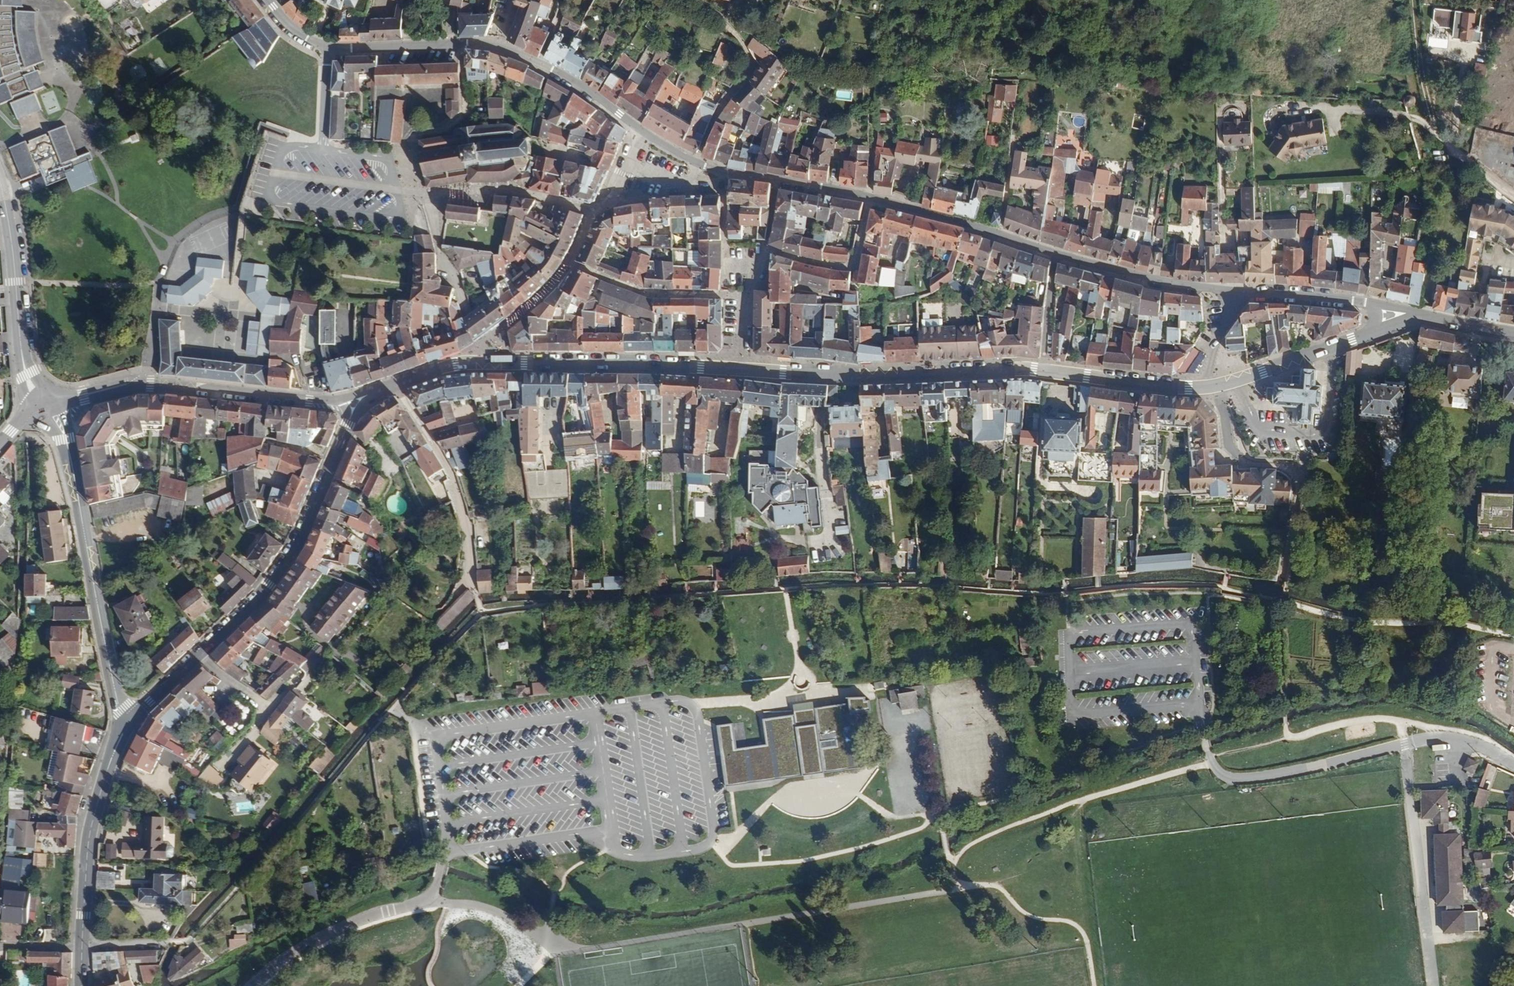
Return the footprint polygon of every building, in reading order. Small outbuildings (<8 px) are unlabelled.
[(37,44),(35,33),(34,12),(17,11),(17,7),(21,7),(21,0),(0,0),(0,105),(13,100),(14,102),(11,103),(17,119),(26,116),(25,113),(32,110),(33,113),(42,109),(36,94),(32,95),(31,93),(25,76),(36,71),(34,66),(43,62),(37,44)] [(252,0),(233,0),(229,3),(246,25),(263,14),(252,0)] [(395,15),(372,16),(372,20),(363,21),(362,37),(414,36),(414,27),(403,27),(402,17),(406,0),(399,0),(395,15)] [(543,0),(541,0),(515,0),(516,2),(521,3),(513,25),(512,25),(508,38),(521,43),(525,45),(533,24),(538,13),(543,0)] [(552,0),(541,0),(543,0),(538,13),(546,16),(552,0)] [(881,12),(883,4),(872,0),(869,9),(881,12)] [(1509,10),(1510,0),(1502,0),(1501,10),(1504,10),(1509,10)] [(303,25),(312,9),(304,3),(294,17),(303,25)] [(362,37),(363,21),(345,24),(347,8),(340,12),(338,25),(340,25),(341,38),(362,37)] [(1454,28),(1456,10),(1435,8),(1433,20),(1440,26),(1454,28)] [(578,31),(583,18),(566,9),(561,23),(578,31)] [(487,34),(495,10),(474,10),(459,11),(460,34),(484,34),(487,34)] [(1482,28),(1480,26),(1479,25),(1477,25),(1476,27),(1477,13),(1456,10),(1454,28),(1452,39),(1482,43),(1483,31),(1482,31),(1482,28)] [(250,29),(265,17),(263,14),(246,25),(250,29)] [(587,33),(593,23),(584,16),(583,18),(578,31),(572,45),(562,63),(582,74),(589,59),(575,52),(585,32),(587,33)] [(264,64),(279,37),(265,17),(250,29),(233,37),(251,59),(248,61),(254,69),(262,64),(264,64)] [(1496,24),(1496,22),(1488,20),(1485,43),(1492,44),(1496,24)] [(539,55),(550,30),(548,30),(542,27),(533,24),(525,45),(524,48),(539,55)] [(607,51),(619,34),(609,28),(599,47),(607,51)] [(572,45),(562,40),(565,33),(558,30),(545,55),(562,63),(572,45)] [(767,93),(787,64),(770,49),(770,48),(754,36),(748,45),(765,58),(751,79),(767,93)] [(844,51),(847,41),(831,39),(829,47),(844,51)] [(731,48),(717,42),(708,62),(723,68),(731,48)] [(629,55),(635,46),(630,43),(624,50),(629,55)] [(666,61),(671,52),(659,45),(654,57),(653,60),(662,65),(666,61)] [(489,80),(491,54),(491,53),(466,49),(466,69),(467,83),(489,83),(489,80)] [(633,72),(638,63),(639,62),(629,55),(624,50),(617,59),(633,72)] [(653,60),(654,57),(645,51),(639,62),(638,63),(648,68),(653,60)] [(507,78),(509,59),(500,57),(491,54),(489,80),(494,80),(496,74),(507,78)] [(378,68),(378,56),(346,57),(346,62),(345,94),(356,93),(356,74),(378,73),(378,68)] [(529,69),(530,66),(526,64),(509,57),(509,59),(507,78),(524,85),(529,69)] [(584,76),(592,60),(589,59),(582,74),(584,76)] [(598,88),(610,70),(592,60),(584,76),(583,78),(598,88)] [(345,94),(346,62),(334,61),(330,140),(344,140),(345,94)] [(654,101),(662,87),(662,85),(668,76),(676,68),(666,61),(662,65),(648,90),(645,88),(643,93),(636,88),(648,68),(638,63),(633,72),(630,76),(629,76),(626,81),(616,102),(643,121),(654,101)] [(378,73),(378,85),(423,84),(458,83),(458,65),(378,68),(378,73)] [(541,91),(545,78),(541,76),(529,69),(524,85),(541,91)] [(45,87),(38,70),(36,71),(25,76),(31,93),(45,87)] [(600,90),(612,72),(610,70),(598,88),(600,90)] [(616,102),(626,81),(612,71),(612,72),(600,90),(616,102)] [(797,84),(802,74),(798,72),(792,81),(797,84)] [(680,88),(677,85),(668,76),(662,85),(662,87),(669,92),(675,96),(680,88)] [(819,84),(821,78),(811,76),(809,81),(819,84)] [(681,95),(688,82),(679,77),(677,85),(680,88),(675,96),(678,99),(681,95)] [(575,95),(548,79),(542,97),(556,103),(548,121),(551,123),(557,126),(561,120),(575,95)] [(760,93),(745,80),(732,96),(751,112),(758,104),(754,100),(760,93)] [(691,123),(706,89),(704,88),(688,82),(681,95),(692,100),(686,114),(681,112),(679,116),(691,123)] [(866,91),(865,83),(855,83),(855,91),(861,91),(866,91)] [(1013,85),(992,83),(991,98),(1012,100),(1013,85)] [(1107,95),(1107,85),(1092,84),(1092,94),(1107,95)] [(661,106),(669,92),(662,87),(654,101),(661,106)] [(710,120),(717,105),(709,101),(714,91),(706,89),(691,123),(682,144),(698,152),(704,134),(697,132),(703,117),(710,120)] [(460,111),(459,90),(446,90),(448,115),(452,118),(460,111)] [(1417,100),(1416,98),(1415,97),(1413,95),(1411,94),(1409,94),(1406,96),(1405,98),(1405,104),(1407,106),(1409,107),(1414,105),(1416,103),(1417,100)] [(578,118),(588,104),(575,95),(561,120),(567,124),(571,120),(575,122),(578,121),(580,119),(578,118)] [(397,98),(381,98),(377,140),(391,141),(397,98)] [(406,101),(397,98),(391,141),(402,144),(406,101)] [(505,118),(504,99),(489,99),(489,119),(505,118)] [(682,144),(691,123),(679,116),(661,106),(654,101),(643,121),(682,144)] [(740,108),(731,101),(717,118),(703,153),(724,160),(732,142),(729,140),(731,131),(738,136),(742,128),(731,122),(740,108)] [(590,119),(597,111),(588,104),(578,118),(580,119),(585,125),(590,119)] [(776,126),(748,114),(742,131),(760,138),(756,147),(768,151),(776,126)] [(551,123),(548,121),(536,116),(532,136),(539,137),(548,139),(551,123)] [(704,134),(710,120),(703,117),(697,132),(704,134)] [(777,117),(774,125),(785,128),(780,153),(768,152),(756,147),(753,152),(747,150),(742,167),(763,170),(764,169),(806,175),(808,158),(795,155),(797,151),(790,150),(797,120),(777,117)] [(621,144),(627,131),(609,118),(604,127),(597,138),(619,144),(621,144)] [(1328,143),(1324,118),(1284,126),(1274,139),(1276,140),(1269,149),(1287,162),(1294,153),(1298,156),(1304,147),(1328,143)] [(604,127),(590,119),(585,125),(591,131),(590,133),(597,138),(604,127)] [(527,165),(530,160),(530,147),(532,147),(532,145),(530,145),(527,138),(528,137),(528,134),(526,135),(522,130),(516,127),(511,124),(505,124),(505,122),(502,122),(502,125),(492,125),(492,123),(489,123),(489,126),(480,126),(480,124),(477,124),(477,127),(469,128),(469,125),(466,126),(466,128),(455,130),(455,134),(420,140),(420,139),(418,139),(419,141),(417,141),(417,143),(419,143),(421,152),(420,153),(420,156),(422,155),(425,174),(423,174),(424,177),(426,176),(427,185),(425,185),(425,188),(427,187),(427,189),(429,190),(430,188),(448,185),(449,187),(451,187),(451,184),(467,182),(467,183),(469,183),(469,185),(471,185),(471,183),(478,183),(478,185),(481,185),(481,183),(488,183),(488,185),(490,185),(490,183),(496,183),(496,185),(498,185),(498,183),(506,183),(507,186),(509,185),(509,182),(510,181),(516,178),(519,175),(523,170),(527,165)] [(1253,144),(1252,122),(1224,123),(1225,145),(1253,144)] [(568,142),(571,132),(557,126),(551,123),(548,139),(539,137),(535,156),(538,156),(566,162),(568,148),(569,142),(568,142)] [(20,172),(70,139),(65,126),(48,132),(50,136),(47,137),(46,134),(29,141),(30,144),(27,144),(26,141),(11,148),(20,172)] [(615,155),(619,144),(597,138),(596,142),(585,138),(587,131),(581,127),(571,132),(568,142),(569,142),(578,145),(615,155)] [(833,137),(814,135),(809,156),(826,160),(829,147),(832,147),(833,137)] [(988,145),(999,146),(1000,137),(989,135),(988,145)] [(893,147),(872,146),(870,190),(888,194),(894,161),(912,164),(912,159),(925,163),(917,206),(950,213),(954,195),(955,188),(934,184),(940,154),(933,153),(935,139),(922,137),(919,151),(914,150),(916,143),(894,140),(893,147)] [(40,167),(73,146),(70,139),(20,172),(23,178),(37,169),(40,167)] [(577,151),(578,145),(569,142),(568,148),(577,151)] [(748,147),(732,142),(724,160),(741,166),(747,150),(748,147)] [(864,187),(865,145),(847,143),(847,147),(843,149),(841,153),(837,153),(835,181),(864,187)] [(605,173),(615,155),(578,145),(577,151),(586,152),(587,155),(593,158),(591,168),(581,166),(581,165),(566,162),(538,156),(533,170),(534,176),(533,179),(528,190),(561,196),(562,183),(567,184),(565,197),(591,203),(605,173)] [(78,158),(73,146),(40,167),(43,178),(61,171),(58,163),(60,162),(61,165),(62,164),(68,179),(73,192),(88,186),(99,182),(91,161),(89,161),(87,155),(78,158)] [(1065,207),(1068,190),(1064,189),(1066,173),(1067,165),(1077,166),(1078,149),(1055,148),(1054,154),(1053,167),(1048,204),(1065,207)] [(1048,204),(1053,167),(1040,165),(1039,168),(1026,166),(1028,151),(1016,150),(1011,186),(1019,188),(1020,184),(1037,187),(1033,212),(1017,206),(1016,207),(1008,204),(1004,226),(1042,240),(1048,205),(1048,204)] [(824,179),(825,164),(809,161),(807,176),(824,179)] [(1183,169),(1183,161),(1173,161),(1173,169),(1183,169)] [(1463,175),(1463,164),(1451,163),(1451,175),(1463,175)] [(1081,169),(1077,166),(1067,165),(1066,173),(1078,174),(1080,174),(1081,169)] [(1432,173),(1431,167),(1424,168),(1426,175),(1428,173),(1430,173),(1432,173)] [(24,180),(39,174),(37,169),(23,178),(24,180)] [(524,189),(533,179),(534,176),(523,170),(519,175),(516,178),(510,181),(524,189)] [(1121,194),(1123,177),(1097,173),(1097,177),(1095,184),(1093,200),(1105,201),(1107,192),(1121,194)] [(1095,184),(1097,177),(1080,174),(1078,174),(1076,184),(1082,185),(1085,183),(1095,184)] [(966,197),(954,195),(950,213),(972,218),(982,191),(999,196),(1000,182),(972,177),(966,197)] [(743,207),(745,181),(730,179),(729,187),(726,187),(726,191),(730,191),(728,209),(743,209),(743,207)] [(755,207),(756,182),(745,181),(743,207),(755,207)] [(1351,194),(1351,181),(1343,182),(1343,191),(1343,194),(1351,194)] [(769,208),(772,183),(756,182),(755,207),(769,208)] [(1333,193),(1333,188),(1338,187),(1338,191),(1343,191),(1343,182),(1319,183),(1318,192),(1318,193),(1333,193)] [(1093,200),(1095,184),(1085,183),(1082,185),(1080,193),(1075,192),(1073,203),(1092,206),(1093,202),(1093,200)] [(1318,192),(1319,183),(1311,184),(1310,191),(1318,192)] [(1219,203),(1219,187),(1186,186),(1183,207),(1189,208),(1188,225),(1194,225),(1192,247),(1202,247),(1202,259),(1192,259),(1190,279),(1208,280),(1206,231),(1213,230),(1213,218),(1206,217),(1206,209),(1208,209),(1208,203),(1219,203)] [(1256,212),(1255,186),(1243,187),(1245,218),(1237,218),(1228,219),(1229,229),(1236,228),(1240,228),(1241,230),(1257,229),(1256,212)] [(788,228),(794,192),(779,189),(774,228),(769,246),(789,253),(801,256),(802,237),(795,235),(796,228),(788,228)] [(817,219),(819,197),(794,192),(788,228),(796,228),(797,215),(817,219)] [(826,231),(834,198),(820,195),(819,197),(817,219),(817,227),(815,227),(814,233),(826,235),(826,234),(826,231)] [(1422,220),(1424,209),(1421,209),(1410,200),(1410,198),(1409,196),(1408,195),(1406,195),(1404,197),(1404,200),(1396,205),(1393,223),(1383,222),(1383,213),(1373,211),(1372,223),(1372,230),(1372,234),(1372,241),(1371,278),(1366,292),(1388,297),(1390,279),(1382,278),(1382,240),(1400,244),(1404,217),(1422,220)] [(509,215),(513,197),(495,196),(493,213),(509,215)] [(703,216),(703,196),(686,197),(687,218),(694,218),(694,232),(699,232),(699,228),(700,219),(703,216)] [(721,228),(720,196),(703,196),(703,216),(700,219),(699,228),(721,228)] [(524,223),(535,203),(538,203),(539,202),(513,197),(509,215),(509,217),(523,223),(524,223)] [(687,218),(686,197),(671,198),(671,226),(671,235),(673,249),(679,249),(677,219),(687,218)] [(671,226),(671,198),(651,198),(651,204),(654,225),(665,225),(666,226),(671,226)] [(859,222),(863,202),(834,198),(826,231),(842,234),(845,219),(859,222)] [(1132,226),(1134,214),(1136,200),(1124,198),(1119,222),(1115,240),(1121,241),(1123,238),(1127,239),(1128,239),(1132,226)] [(1104,211),(1105,203),(1093,202),(1092,206),(1092,209),(1104,211)] [(550,218),(535,210),(538,203),(535,203),(524,223),(530,226),(554,236),(559,223),(550,218)] [(1241,260),(1240,253),(1222,254),(1216,255),(1216,245),(1221,245),(1221,236),(1215,236),(1215,230),(1220,230),(1219,203),(1208,203),(1208,209),(1206,209),(1206,217),(1213,218),(1213,230),(1206,231),(1208,280),(1247,281),(1246,260),(1241,260)] [(1512,211),(1495,207),(1496,205),(1488,203),(1487,206),(1474,203),(1462,269),(1456,313),(1500,321),(1502,304),(1505,293),(1507,282),(1503,281),(1502,281),(1491,279),(1491,285),(1489,295),(1487,294),(1474,292),(1482,241),(1495,243),(1503,233),(1513,242),(1513,212),(1512,211)] [(654,225),(651,204),(633,206),(634,234),(640,231),(640,247),(654,248),(654,236),(654,225)] [(480,223),(481,209),(449,205),(446,219),(480,223)] [(1055,220),(1058,208),(1048,205),(1042,240),(1056,245),(1063,221),(1055,220)] [(573,243),(584,215),(554,206),(550,218),(559,223),(554,236),(573,243)] [(634,234),(633,206),(615,209),(615,231),(620,234),(634,234)] [(765,240),(769,208),(755,207),(743,207),(743,209),(743,213),(743,226),(758,226),(757,240),(765,240)] [(615,231),(615,209),(599,216),(592,229),(615,231)] [(911,243),(916,217),(887,209),(886,214),(882,248),(881,255),(888,257),(892,234),(905,237),(903,242),(901,242),(897,251),(895,260),(897,261),(897,260),(904,264),(908,260),(911,243)] [(1100,236),(1104,211),(1092,209),(1088,228),(1084,253),(1108,259),(1115,240),(1100,236)] [(882,248),(886,214),(872,210),(865,244),(882,248)] [(1000,225),(1001,213),(995,211),(992,222),(1000,225)] [(743,226),(743,213),(728,213),(730,239),(743,239),(743,226)] [(1316,225),(1317,214),(1302,213),(1300,236),(1316,236),(1316,225)] [(1147,231),(1149,220),(1149,217),(1134,214),(1132,226),(1128,239),(1127,239),(1119,263),(1137,268),(1143,245),(1138,244),(1142,231),(1146,231),(1147,231)] [(519,236),(523,223),(509,217),(506,232),(519,236)] [(959,252),(963,233),(964,229),(916,217),(911,243),(952,251),(946,269),(931,280),(932,294),(947,284),(952,280),(952,279),(959,252)] [(1298,235),(1298,219),(1263,221),(1263,229),(1264,241),(1272,241),(1272,237),(1298,235)] [(1153,249),(1154,236),(1152,235),(1153,225),(1151,223),(1151,221),(1149,220),(1147,231),(1146,231),(1143,245),(1137,268),(1148,271),(1153,249)] [(1071,228),(1072,223),(1063,221),(1056,245),(1063,247),(1071,228)] [(1084,253),(1088,228),(1072,223),(1071,228),(1063,247),(1084,253)] [(1192,247),(1194,225),(1188,225),(1182,225),(1170,224),(1169,232),(1184,234),(1184,243),(1179,243),(1178,258),(1177,258),(1176,266),(1162,263),(1161,274),(1161,275),(1190,279),(1192,259),(1191,259),(1192,247)] [(573,243),(554,236),(530,226),(528,235),(548,244),(545,251),(563,260),(573,243)] [(720,241),(721,228),(699,228),(699,232),(699,240),(720,241)] [(1164,241),(1165,229),(1157,228),(1156,240),(1164,241)] [(1264,241),(1263,229),(1257,229),(1241,230),(1240,228),(1236,228),(1240,253),(1241,260),(1246,260),(1247,281),(1266,282),(1264,241)] [(607,251),(615,231),(592,229),(585,242),(607,251)] [(1347,254),(1348,230),(1332,229),(1332,237),(1336,253),(1345,254),(1347,254)] [(1360,269),(1361,253),(1362,231),(1348,230),(1347,254),(1345,254),(1344,271),(1340,271),(1337,287),(1358,290),(1362,269),(1360,269)] [(536,250),(527,242),(527,241),(519,236),(506,232),(505,236),(527,257),(533,248),(536,250)] [(825,243),(826,235),(814,233),(814,240),(802,237),(801,256),(823,262),(823,259),(825,246),(825,243)] [(977,258),(982,238),(963,233),(959,252),(977,258)] [(1508,242),(1513,245),(1513,242),(1503,233),(1495,243),(1503,249),(1508,242)] [(635,247),(634,234),(620,234),(619,245),(630,252),(635,247)] [(833,243),(834,235),(826,234),(826,235),(825,243),(833,243)] [(503,247),(505,236),(499,235),(496,245),(503,247)] [(673,249),(671,235),(654,236),(654,248),(673,249)] [(527,257),(505,236),(503,247),(509,248),(517,258),(526,271),(539,288),(548,280),(527,257)] [(1337,287),(1340,271),(1325,270),(1325,267),(1326,249),(1327,237),(1319,237),(1316,236),(1314,265),(1314,268),(1312,269),(1312,284),(1337,287)] [(987,270),(994,242),(982,238),(977,258),(974,265),(987,270)] [(1119,263),(1127,239),(1123,238),(1121,241),(1115,240),(1108,259),(1119,263)] [(721,252),(720,241),(699,240),(699,251),(721,252)] [(563,260),(545,251),(539,248),(527,241),(527,242),(536,250),(561,263),(563,260)] [(1273,264),(1272,241),(1264,241),(1266,282),(1276,282),(1275,263),(1273,264)] [(1371,278),(1372,241),(1367,241),(1366,253),(1361,253),(1360,269),(1362,269),(1358,290),(1366,292),(1371,278)] [(452,301),(454,288),(442,285),(442,281),(441,277),(436,276),(436,253),(435,246),(434,243),(432,243),(415,242),(416,255),(414,255),(415,281),(412,302),(423,304),(440,307),(449,309),(456,305),(455,302),(452,301)] [(645,286),(651,261),(652,256),(651,256),(639,252),(634,251),(624,272),(602,263),(607,251),(585,242),(577,260),(576,262),(578,263),(620,281),(621,278),(645,286)] [(1013,274),(1019,251),(994,242),(987,270),(982,280),(991,284),(996,273),(995,272),(999,260),(1001,261),(999,270),(1008,272),(1006,280),(1011,281),(1013,274)] [(878,267),(881,255),(882,248),(865,244),(861,274),(854,272),(853,283),(876,286),(878,267)] [(1416,261),(1418,247),(1400,244),(1397,270),(1414,273),(1416,261)] [(517,258),(509,248),(503,247),(496,245),(494,253),(495,261),(497,278),(500,277),(507,275),(506,266),(517,258)] [(495,261),(494,253),(442,246),(459,271),(478,265),(495,261)] [(848,262),(849,248),(825,246),(823,259),(835,262),(842,262),(848,262)] [(1288,283),(1287,263),(1285,263),(1287,247),(1282,246),(1280,263),(1275,263),(1276,282),(1288,283)] [(651,256),(654,248),(640,247),(639,247),(639,252),(651,256)] [(1304,265),(1305,251),(1302,248),(1287,247),(1285,263),(1287,263),(1288,283),(1312,284),(1312,269),(1314,268),(1314,265),(1304,265)] [(536,250),(533,248),(527,257),(548,280),(561,263),(536,250)] [(1162,263),(1163,251),(1153,249),(1148,271),(1161,274),(1162,263)] [(699,268),(699,251),(688,250),(688,267),(699,268)] [(721,269),(721,252),(699,251),(699,268),(721,269)] [(1028,278),(1035,255),(1019,251),(1013,274),(1028,278)] [(829,290),(831,270),(787,259),(772,254),(770,293),(772,293),(771,303),(772,303),(780,303),(793,304),(818,305),(818,296),(796,296),(797,295),(792,295),(792,288),(796,287),(799,284),(799,281),(829,290)] [(1047,284),(1052,261),(1035,255),(1028,278),(1027,280),(1035,282),(1047,284)] [(213,290),(210,287),(212,285),(213,277),(222,278),(224,260),(198,257),(196,275),(181,287),(163,284),(161,303),(187,306),(190,304),(193,307),(199,301),(198,300),(204,295),(206,296),(213,290)] [(903,272),(904,264),(897,260),(897,261),(896,270),(897,270),(897,271),(903,272)] [(499,296),(497,278),(495,261),(478,265),(485,287),(491,299),(471,314),(481,336),(506,318),(499,296)] [(674,289),(674,266),(674,262),(651,261),(645,286),(645,288),(674,289)] [(1420,305),(1426,263),(1416,261),(1414,273),(1413,277),(1410,303),(1420,305)] [(267,289),(269,265),(242,262),(240,280),(249,281),(247,295),(252,300),(267,289)] [(1080,289),(1084,271),(1058,264),(1055,283),(1069,287),(1080,289)] [(720,291),(721,269),(699,268),(688,267),(674,266),(674,289),(720,291)] [(591,311),(596,301),(595,299),(589,297),(597,278),(574,267),(559,288),(587,303),(584,311),(583,318),(584,326),(596,327),(596,324),(596,312),(595,312),(591,311)] [(1456,313),(1462,269),(1453,267),(1451,280),(1458,282),(1456,289),(1450,287),(1439,285),(1434,308),(1456,313)] [(897,271),(897,270),(896,270),(883,268),(880,287),(895,288),(897,271)] [(539,288),(526,271),(521,276),(515,269),(509,274),(529,298),(539,288)] [(850,291),(850,273),(831,270),(829,290),(846,291),(850,291)] [(905,286),(907,272),(903,272),(897,271),(895,288),(895,298),(915,294),(916,287),(905,286)] [(1095,319),(1103,276),(1084,271),(1080,289),(1080,290),(1091,294),(1089,301),(1088,304),(1089,304),(1087,317),(1095,319)] [(529,298),(509,274),(507,275),(500,277),(522,305),(529,298)] [(1027,280),(1028,278),(1013,274),(1011,281),(1009,290),(1014,291),(1015,282),(1026,286),(1027,280)] [(1111,310),(1116,279),(1103,276),(1095,319),(1103,320),(1106,301),(1111,302),(1110,310),(1111,310)] [(1410,303),(1413,277),(1407,276),(1405,284),(1390,279),(1388,297),(1410,303)] [(522,305),(500,277),(497,278),(499,296),(506,318),(522,305)] [(952,289),(957,283),(952,279),(952,280),(947,284),(952,289)] [(1139,316),(1143,289),(1144,287),(1116,279),(1111,310),(1119,311),(1120,308),(1131,310),(1130,317),(1139,319),(1139,316)] [(829,290),(799,281),(799,284),(829,293),(829,290)] [(656,325),(654,300),(604,282),(602,286),(606,287),(608,288),(609,292),(606,306),(643,320),(656,325)] [(1507,282),(1505,293),(1513,293),(1513,282),(1507,282)] [(606,306),(609,292),(608,288),(606,287),(604,292),(599,303),(606,306)] [(1080,290),(1080,289),(1069,287),(1064,304),(1076,307),(1078,298),(1080,290)] [(587,303),(559,288),(546,302),(567,310),(566,313),(576,315),(576,316),(579,308),(584,311),(587,303)] [(258,307),(272,296),(267,289),(252,300),(258,307)] [(1159,317),(1161,292),(1143,289),(1139,316),(1146,317),(1146,326),(1151,328),(1152,317),(1159,317)] [(318,317),(320,295),(295,290),(293,298),(285,329),(272,328),(271,353),(301,354),(302,330),(301,330),(304,314),(318,317)] [(1089,301),(1091,294),(1080,290),(1078,298),(1089,301)] [(859,306),(858,292),(850,291),(846,291),(844,306),(859,306)] [(771,303),(772,293),(770,293),(756,292),(755,323),(773,322),(773,307),(772,303),(771,303)] [(973,299),(963,292),(961,298),(970,307),(973,299)] [(1180,316),(1181,295),(1161,292),(1159,317),(1152,317),(1151,328),(1150,339),(1162,340),(1163,317),(1168,318),(1168,315),(1180,316)] [(1204,323),(1201,297),(1181,295),(1180,316),(1179,322),(1204,323)] [(285,329),(293,298),(272,296),(258,307),(262,313),(273,315),(272,328),(285,329)] [(1036,307),(1037,297),(1023,296),(1020,304),(1019,306),(1036,307)] [(382,359),(378,339),(378,300),(368,299),(367,318),(364,318),(366,350),(355,352),(357,357),(348,359),(356,388),(375,381),(369,362),(382,359)] [(673,330),(673,299),(654,300),(656,325),(655,352),(675,352),(676,331),(673,330)] [(711,323),(710,299),(673,299),(673,330),(676,331),(675,352),(697,352),(698,323),(711,323)] [(722,325),(721,299),(710,299),(711,323),(710,325),(722,325)] [(410,327),(412,302),(394,301),(394,327),(392,327),(392,331),(397,331),(402,348),(406,346),(407,350),(389,356),(388,353),(390,352),(388,345),(390,345),(389,339),(388,339),(384,324),(385,300),(378,300),(378,339),(382,359),(387,377),(421,365),(410,327)] [(1015,319),(1019,306),(1020,304),(1007,301),(1003,320),(1004,321),(1015,319)] [(422,328),(423,304),(412,302),(410,327),(421,365),(429,363),(425,338),(422,328)] [(552,320),(556,310),(563,312),(563,314),(565,314),(564,321),(575,321),(576,315),(566,313),(567,310),(546,302),(527,317),(530,318),(532,335),(548,335),(549,320),(552,320)] [(790,357),(793,304),(780,303),(780,307),(780,326),(773,327),(755,328),(755,352),(758,355),(790,357)] [(442,322),(440,307),(423,304),(422,328),(425,338),(432,336),(435,324),(442,322)] [(827,305),(818,305),(793,304),(790,357),(823,358),(827,305)] [(1071,336),(1076,307),(1064,304),(1060,334),(1053,333),(1052,359),(1053,361),(1065,363),(1071,336)] [(1271,321),(1270,315),(1268,305),(1251,304),(1241,317),(1243,326),(1271,321)] [(1502,304),(1500,321),(1513,323),(1513,305),(1502,304)] [(463,319),(463,318),(460,319),(458,311),(460,310),(459,305),(456,305),(449,309),(460,351),(474,343),(474,341),(463,319)] [(615,311),(596,305),(595,312),(596,312),(612,314),(615,311)] [(860,328),(859,306),(844,306),(842,306),(842,310),(849,310),(850,342),(835,339),(836,306),(827,305),(823,358),(859,365),(859,362),(859,345),(861,345),(860,328)] [(1290,313),(1290,305),(1268,305),(1270,315),(1271,315),(1279,314),(1290,313)] [(1305,323),(1309,307),(1290,305),(1290,313),(1279,314),(1280,321),(1290,320),(1290,322),(1305,323)] [(1040,358),(1044,308),(1036,307),(1019,306),(1015,319),(1020,319),(1024,319),(1022,339),(1004,339),(1004,335),(1007,335),(1004,321),(1003,320),(988,317),(992,332),(989,334),(997,358),(1023,357),(1038,359),(1040,358)] [(460,351),(449,309),(440,307),(442,322),(444,334),(432,336),(425,338),(429,363),(460,351)] [(1359,326),(1361,313),(1309,307),(1305,323),(1305,327),(1315,330),(1314,342),(1359,326)] [(337,345),(337,310),(320,310),(320,344),(337,345)] [(564,321),(565,314),(563,314),(563,312),(556,310),(552,320),(564,321)] [(625,352),(624,316),(612,314),(596,312),(596,324),(610,325),(610,333),(584,333),(584,352),(625,352)] [(271,353),(272,328),(273,315),(262,313),(257,356),(271,357),(271,353)] [(481,336),(471,314),(463,319),(474,341),(481,336)] [(1290,322),(1290,320),(1280,321),(1279,314),(1271,315),(1275,335),(1278,354),(1290,350),(1287,332),(1291,328),(1290,322)] [(584,326),(583,318),(576,316),(576,315),(575,321),(574,330),(572,352),(584,352),(584,333),(584,326)] [(633,333),(633,321),(632,319),(624,316),(625,352),(639,352),(639,333),(633,333)] [(550,352),(548,335),(532,335),(530,318),(527,317),(509,332),(513,352),(550,352)] [(997,358),(989,334),(992,332),(988,317),(985,320),(984,324),(978,326),(981,334),(983,358),(997,358)] [(1243,326),(1241,317),(1226,339),(1244,338),(1243,326)] [(945,327),(945,319),(925,319),(925,327),(945,327)] [(1022,339),(1024,319),(1020,319),(1019,335),(1007,335),(1004,335),(1004,339),(1022,339)] [(266,386),(267,367),(182,358),(179,321),(159,320),(162,362),(160,375),(266,386)] [(655,352),(656,325),(643,320),(642,333),(639,333),(639,352),(655,352)] [(1137,330),(1139,322),(1129,320),(1128,328),(1137,330)] [(722,349),(722,325),(710,325),(711,323),(698,323),(697,352),(719,352),(722,349)] [(983,358),(981,334),(978,335),(976,325),(945,327),(925,327),(919,328),(919,338),(920,360),(920,361),(983,358)] [(886,343),(886,332),(872,333),(872,327),(860,328),(861,345),(859,345),(859,362),(886,361),(886,343)] [(1184,345),(1183,328),(1169,328),(1168,344),(1175,345),(1184,345)] [(1437,349),(1439,331),(1420,328),(1417,345),(1437,349)] [(572,352),(574,330),(557,330),(557,333),(551,333),(552,352),(572,352)] [(1465,367),(1466,351),(1468,337),(1439,331),(1437,349),(1437,351),(1435,350),(1433,375),(1449,378),(1447,392),(1451,392),(1481,394),(1482,368),(1465,367)] [(1133,370),(1135,347),(1137,334),(1124,332),(1123,344),(1107,343),(1107,345),(1104,367),(1133,370)] [(1088,357),(1091,338),(1074,333),(1072,350),(1085,352),(1084,356),(1088,357)] [(1104,367),(1107,345),(1102,345),(1103,336),(1103,334),(1097,334),(1096,344),(1093,344),(1092,338),(1091,338),(1088,357),(1086,366),(1104,367)] [(1278,354),(1275,335),(1267,337),(1270,357),(1278,354)] [(920,360),(919,338),(895,339),(895,343),(886,343),(886,361),(920,360)] [(1246,351),(1244,338),(1226,339),(1227,352),(1234,352),(1236,351),(1246,351)] [(1177,373),(1194,348),(1195,346),(1184,345),(1175,345),(1175,352),(1159,351),(1159,343),(1150,342),(1150,349),(1148,372),(1173,374),(1177,373)] [(396,350),(395,344),(390,345),(388,345),(390,352),(388,353),(389,356),(407,350),(406,346),(402,348),(396,350)] [(1148,372),(1150,349),(1135,347),(1133,370),(1148,372)] [(1186,374),(1201,353),(1194,348),(1177,373),(1186,374)] [(1249,353),(1253,365),(1267,360),(1263,348),(1249,353)] [(1355,375),(1356,351),(1347,353),(1346,375),(1355,375)] [(1430,374),(1432,356),(1418,354),(1415,371),(1430,374)] [(1086,366),(1088,357),(1084,356),(1080,355),(1077,364),(1086,366)] [(348,359),(347,357),(323,364),(331,394),(356,388),(348,359)] [(283,368),(283,360),(271,359),(270,367),(283,368)] [(387,377),(382,359),(369,362),(375,381),(387,377)] [(292,388),(294,369),(283,368),(270,367),(270,386),(292,388)] [(1321,408),(1323,386),(1316,386),(1317,369),(1302,368),(1301,376),(1301,384),(1291,384),(1276,383),(1275,387),(1268,387),(1268,390),(1268,393),(1267,397),(1267,400),(1274,401),(1274,406),(1299,407),(1298,423),(1314,424),(1314,413),(1321,414),(1321,408)] [(1508,372),(1505,400),(1513,400),(1513,372),(1508,372)] [(456,422),(450,402),(475,398),(471,374),(443,378),(447,398),(448,401),(440,403),(442,411),(447,426),(456,422)] [(500,412),(488,374),(471,374),(475,398),(489,396),(491,413),(495,412),(500,412)] [(519,420),(518,409),(517,409),(511,410),(509,392),(507,374),(488,374),(500,412),(495,412),(497,425),(498,439),(509,438),(508,421),(519,420)] [(524,409),(525,375),(507,374),(509,392),(517,392),(517,409),(518,409),(524,409)] [(539,406),(538,397),(567,397),(567,393),(569,375),(525,375),(524,409),(518,409),(519,420),(521,448),(528,500),(570,498),(569,469),(546,471),(544,455),(538,455),(539,406)] [(587,406),(585,375),(569,375),(567,393),(580,395),(581,407),(580,408),(587,436),(564,437),(566,458),(598,456),(594,430),(587,406)] [(604,426),(600,396),(598,375),(585,375),(587,406),(594,430),(605,430),(607,430),(607,426),(604,426)] [(617,393),(616,375),(598,375),(600,396),(617,393)] [(641,461),(642,442),(639,392),(639,375),(616,375),(617,393),(620,431),(622,431),(622,440),(611,440),(612,461),(641,461)] [(661,395),(661,376),(639,375),(639,392),(647,391),(647,401),(653,401),(653,418),(646,418),(646,451),(662,451),(662,435),(662,396),(661,395)] [(1301,384),(1301,376),(1292,375),(1291,384),(1301,384)] [(694,448),(700,379),(661,376),(661,395),(662,396),(662,435),(672,435),(672,396),(688,397),(683,455),(676,455),(676,473),(687,473),(687,455),(693,455),(694,448)] [(447,398),(443,378),(409,390),(413,404),(421,415),(429,412),(427,406),(447,398)] [(717,431),(718,402),(719,380),(700,379),(694,448),(704,448),(704,443),(708,443),(708,433),(705,433),(705,430),(717,431)] [(1007,403),(1009,380),(971,382),(972,404),(980,404),(993,403),(1007,403)] [(1024,408),(1025,380),(1009,380),(1007,403),(1007,410),(1023,411),(1024,408)] [(1040,403),(1042,381),(1029,380),(1027,403),(1040,403)] [(729,475),(728,457),(734,458),(739,438),(744,382),(726,381),(725,403),(733,403),(727,457),(719,458),(719,474),(728,474),(729,475)] [(1404,419),(1407,386),(1406,386),(1385,384),(1363,381),(1360,415),(1382,417),(1404,419)] [(779,418),(782,387),(744,382),(739,438),(746,438),(749,405),(773,407),(771,417),(779,418)] [(972,404),(971,382),(945,383),(945,398),(967,396),(968,400),(968,404),(968,406),(972,406),(972,404)] [(945,398),(945,383),(922,384),(921,406),(925,423),(947,422),(946,411),(950,409),(949,405),(946,405),(945,398)] [(800,428),(800,423),(799,422),(800,407),(818,408),(819,386),(782,384),(782,387),(779,418),(778,440),(777,468),(770,468),(770,465),(760,465),(760,464),(749,464),(749,494),(753,494),(752,505),(762,515),(771,505),(773,505),(776,526),(812,523),(812,528),(822,527),(819,488),(809,488),(808,480),(800,473),(798,474),(794,470),(792,469),(792,460),(796,460),(798,428),(800,428)] [(921,406),(922,384),(885,386),(885,407),(885,415),(891,453),(902,452),(897,412),(895,412),(895,406),(921,406)] [(827,408),(828,386),(819,386),(818,408),(827,408)] [(864,436),(862,408),(861,408),(840,408),(837,386),(828,386),(827,408),(830,408),(829,421),(831,422),(832,435),(832,437),(864,436)] [(885,407),(885,386),(860,386),(861,408),(862,408),(864,436),(865,443),(868,482),(891,480),(888,461),(879,462),(879,458),(875,413),(872,413),(872,407),(885,407)] [(1088,413),(1091,388),(1075,386),(1074,403),(1078,404),(1077,411),(1085,413),(1088,413)] [(1112,411),(1114,391),(1091,388),(1088,413),(1094,413),(1095,411),(1112,411)] [(1117,412),(1121,392),(1114,391),(1112,411),(1117,412)] [(1138,415),(1140,394),(1121,392),(1117,412),(1131,414),(1129,431),(1128,454),(1140,455),(1141,415),(1138,415)] [(1218,419),(1216,414),(1203,400),(1140,394),(1138,415),(1141,415),(1140,455),(1140,477),(1139,491),(1161,491),(1161,479),(1163,479),(1163,471),(1157,471),(1157,431),(1157,428),(1184,430),(1189,431),(1191,451),(1192,451),(1194,468),(1190,469),(1191,491),(1193,491),(1193,497),(1212,495),(1212,497),(1227,496),(1228,493),(1234,493),(1235,506),(1250,505),(1250,507),(1277,506),(1277,502),(1290,503),(1292,492),(1292,485),(1291,481),(1282,476),(1276,475),(1276,470),(1247,468),(1247,473),(1247,475),(1233,474),(1233,472),(1233,465),(1231,465),(1215,466),(1213,449),(1220,448),(1218,419)] [(111,449),(109,439),(116,432),(129,429),(129,430),(141,427),(148,428),(148,426),(164,428),(164,423),(139,421),(137,395),(98,406),(94,411),(93,410),(87,415),(88,417),(84,420),(76,433),(88,495),(96,494),(98,503),(119,498),(115,472),(117,471),(113,449),(111,449)] [(165,417),(166,397),(137,395),(139,421),(164,423),(165,417)] [(196,420),(198,400),(167,395),(166,397),(165,417),(181,418),(178,443),(193,446),(194,440),(196,420)] [(413,420),(395,397),(372,412),(385,425),(389,433),(400,426),(416,451),(428,445),(413,420)] [(219,421),(218,401),(198,400),(196,420),(207,420),(219,421)] [(228,422),(229,402),(218,401),(219,421),(228,422)] [(255,420),(255,405),(229,402),(228,422),(239,423),(246,424),(245,437),(237,437),(228,438),(228,441),(229,468),(230,475),(234,474),(255,468),(257,467),(263,438),(264,433),(265,433),(265,427),(263,427),(263,420),(255,420)] [(1007,410),(1007,403),(993,403),(994,420),(982,421),(982,414),(981,414),(980,404),(972,404),(972,406),(973,420),(973,430),(974,442),(987,441),(987,439),(999,438),(999,440),(1004,440),(1007,410)] [(292,429),(293,410),(268,407),(267,420),(267,439),(276,441),(288,443),(292,429)] [(318,431),(320,413),(293,410),(292,429),(318,431)] [(447,426),(442,411),(423,420),(428,430),(431,432),(447,426)] [(366,445),(381,427),(383,429),(385,425),(372,412),(361,420),(354,433),(366,445)] [(334,432),(339,421),(336,415),(320,413),(318,431),(334,432)] [(1087,449),(1088,420),(1085,420),(1085,423),(1081,423),(1082,420),(1045,418),(1043,460),(1074,461),(1074,453),(1080,453),(1080,447),(1083,447),(1083,448),(1087,449)] [(206,440),(207,420),(196,420),(194,440),(206,440)] [(973,430),(973,420),(963,420),(962,430),(973,430)] [(1094,436),(1095,421),(1088,420),(1087,449),(1095,449),(1097,436),(1094,436)] [(487,441),(483,421),(458,428),(464,446),(487,441)] [(245,437),(246,424),(239,423),(237,437),(245,437)] [(170,437),(171,425),(164,425),(163,436),(170,437)] [(464,446),(458,428),(433,435),(442,452),(451,450),(464,446)] [(219,441),(219,429),(211,429),(211,440),(219,441)] [(228,438),(228,429),(219,429),(219,441),(228,441),(228,438)] [(327,449),(334,432),(318,431),(292,429),(288,443),(287,445),(306,449),(314,445),(327,449)] [(611,440),(610,433),(605,433),(605,430),(594,430),(598,456),(597,465),(612,465),(612,461),(611,440)] [(1037,446),(1038,432),(1022,430),(1021,431),(1021,435),(1021,443),(1020,445),(1037,446)] [(275,447),(276,441),(267,439),(263,438),(257,467),(269,469),(275,447)] [(359,465),(366,450),(352,439),(343,461),(368,472),(369,469),(359,465)] [(15,465),(14,447),(13,445),(4,456),(15,465)] [(443,471),(428,445),(416,451),(413,453),(429,479),(443,471)] [(469,462),(464,446),(451,450),(454,459),(447,460),(451,467),(457,466),(469,462)] [(301,479),(309,459),(285,449),(275,447),(269,469),(278,471),(284,473),(294,476),(301,479)] [(1140,477),(1140,455),(1128,454),(1113,454),(1112,477),(1140,477)] [(728,482),(728,474),(719,474),(719,458),(710,458),(704,455),(693,455),(687,455),(687,473),(687,484),(710,485),(710,481),(728,482)] [(312,484),(322,461),(310,456),(309,459),(301,479),(312,484)] [(362,484),(368,472),(343,461),(335,479),(351,485),(353,480),(362,484)] [(280,489),(284,473),(278,471),(269,469),(257,467),(255,468),(257,484),(277,486),(280,489)] [(230,475),(229,468),(220,468),(220,476),(230,475)] [(300,512),(312,484),(301,479),(294,476),(286,493),(280,489),(277,486),(257,484),(255,468),(234,474),(238,506),(240,506),(251,502),(261,501),(270,503),(300,512)] [(185,502),(187,488),(188,484),(169,480),(170,475),(160,472),(159,495),(185,502)] [(375,506),(387,480),(372,472),(363,492),(375,506)] [(0,476),(0,497),(10,486),(0,476)] [(838,486),(838,478),(830,479),(831,487),(838,486)] [(662,490),(662,482),(646,482),(646,490),(662,490)] [(202,506),(202,483),(187,488),(185,502),(185,506),(202,506)] [(346,499),(350,491),(334,483),(323,508),(340,513),(359,520),(363,511),(358,505),(346,499)] [(847,506),(844,485),(838,486),(831,487),(832,495),(836,494),(838,507),(847,506)] [(180,522),(185,502),(159,495),(146,492),(119,498),(98,503),(91,506),(93,519),(146,507),(159,510),(157,517),(180,522)] [(238,506),(231,493),(207,504),(213,518),(238,506)] [(98,503),(96,494),(88,495),(85,496),(88,506),(91,506),(98,503)] [(1483,494),(1482,507),(1480,507),(1479,531),(1511,533),(1512,535),(1513,535),(1513,496),(1483,494)] [(259,524),(251,502),(240,506),(247,529),(259,524)] [(294,527),(300,512),(270,503),(265,516),(294,527)] [(1105,575),(1106,519),(1095,519),(1096,504),(1085,503),(1082,578),(1105,575)] [(337,525),(341,514),(340,513),(323,508),(319,518),(337,525)] [(370,525),(373,518),(363,511),(359,520),(370,525)] [(68,536),(65,520),(61,520),(60,512),(40,515),(44,540),(68,536)] [(370,525),(359,520),(350,517),(347,525),(373,537),(373,534),(372,526),(370,525)] [(340,536),(344,529),(337,525),(319,518),(314,529),(334,539),(343,544),(344,544),(347,541),(340,536)] [(380,533),(373,518),(370,525),(372,526),(373,534),(380,533)] [(195,527),(192,521),(183,526),(182,532),(195,527)] [(849,534),(848,526),(835,528),(836,535),(849,534)] [(329,549),(334,539),(314,529),(310,538),(326,548),(329,549)] [(347,541),(351,534),(344,529),(340,536),(347,541)] [(264,573),(283,546),(267,535),(248,561),(264,573)] [(71,552),(68,536),(44,540),(47,564),(68,562),(67,552),(71,552)] [(322,558),(326,548),(310,538),(306,547),(322,558)] [(10,555),(0,545),(0,566),(10,555)] [(351,553),(353,547),(348,546),(347,554),(350,555),(348,565),(356,565),(359,554),(351,553)] [(322,558),(306,547),(299,559),(313,572),(314,571),(322,574),(327,576),(330,570),(319,565),(323,559),(322,558)] [(818,549),(819,560),(837,558),(836,547),(818,549)] [(892,574),(890,551),(878,553),(881,573),(892,574)] [(237,565),(222,553),(216,561),(231,573),(237,565)] [(1192,561),(1191,553),(1137,557),(1138,571),(1192,568),(1192,561)] [(348,565),(350,555),(347,554),(343,554),(341,564),(348,565)] [(810,574),(808,555),(777,558),(779,577),(810,574)] [(297,603),(308,588),(311,590),(322,574),(314,571),(313,572),(299,559),(278,588),(268,602),(289,621),(296,610),(293,608),(297,603)] [(947,577),(948,563),(939,562),(939,576),(947,577)] [(257,581),(237,565),(231,573),(252,588),(257,581)] [(518,591),(518,578),(517,568),(512,568),(512,575),(508,576),(509,585),(506,586),(506,592),(518,591)] [(988,580),(988,570),(976,569),(976,579),(988,580)] [(585,590),(585,570),(573,572),(573,590),(585,590)] [(733,581),(732,570),(717,571),(717,582),(733,581)] [(1012,581),(1012,572),(995,570),(994,580),(1012,581)] [(492,587),(491,571),(476,572),(478,594),(493,593),(492,587)] [(604,590),(604,578),(604,572),(591,572),(592,590),(604,590)] [(252,588),(231,573),(224,580),(232,588),(217,602),(227,616),(253,589),(252,588)] [(1030,582),(1030,574),(1019,573),(1018,581),(1030,582)] [(651,586),(650,574),(640,575),(641,588),(651,586)] [(47,599),(47,575),(26,575),(25,598),(47,599)] [(666,585),(665,576),(655,577),(656,586),(666,585)] [(531,591),(531,577),(518,578),(518,591),(531,591)] [(625,589),(624,577),(604,578),(604,590),(625,589)] [(355,610),(369,593),(346,584),(342,589),(337,596),(335,594),(319,613),(321,616),(317,620),(310,628),(328,643),(335,635),(337,637),(357,612),(355,610)] [(193,622),(211,608),(197,589),(180,603),(193,622)] [(440,631),(474,596),(467,590),(439,618),(434,627),(440,631)] [(1437,608),(1438,596),(1429,596),(1428,607),(1437,608)] [(130,646),(155,631),(136,597),(116,609),(129,631),(124,634),(130,646)] [(1053,608),(1051,598),(1036,599),(1037,609),(1053,608)] [(289,621),(268,602),(252,618),(264,630),(266,627),(275,636),(289,621)] [(66,621),(66,608),(54,608),(54,621),(66,621)] [(90,621),(88,608),(66,608),(66,621),(90,621)] [(17,641),(19,620),(13,614),(1,626),(9,633),(17,641)] [(273,641),(261,633),(264,630),(252,618),(239,630),(254,643),(263,648),(269,652),(278,657),(282,659),(300,669),(307,660),(273,641)] [(199,640),(190,626),(152,660),(163,674),(199,640)] [(80,656),(79,629),(53,629),(53,657),(80,656)] [(254,643),(239,630),(226,642),(241,656),(249,660),(252,655),(244,651),(254,643)] [(17,641),(9,633),(1,639),(15,655),(17,641)] [(15,655),(1,639),(0,640),(0,663),(13,679),(15,655)] [(232,665),(241,656),(226,642),(209,658),(240,682),(246,673),(232,665)] [(305,675),(327,653),(320,647),(307,660),(300,669),(304,672),(305,675)] [(269,652),(263,648),(254,663),(260,667),(269,652)] [(1440,662),(1441,654),(1417,652),(1416,660),(1440,662)] [(285,681),(300,669),(282,659),(278,657),(270,672),(274,675),(285,681)] [(411,669),(405,664),(399,670),(405,676),(411,669)] [(221,682),(211,674),(202,665),(188,677),(200,689),(209,680),(217,687),(221,682)] [(669,684),(666,674),(660,675),(663,685),(669,684)] [(266,700),(285,681),(274,675),(256,692),(266,700)] [(663,685),(660,675),(653,678),(655,685),(663,685)] [(79,689),(81,678),(65,676),(63,687),(77,689),(79,689)] [(219,708),(200,689),(188,677),(149,715),(170,729),(181,718),(175,711),(181,704),(179,702),(184,697),(191,704),(196,699),(205,707),(203,710),(210,717),(218,709),(219,708)] [(571,692),(570,680),(562,681),(563,692),(571,692)] [(553,695),(552,682),(533,684),(534,696),(553,695)] [(926,698),(924,685),(903,689),(903,693),(900,694),(899,689),(890,690),(892,703),(901,702),(901,704),(911,703),(912,708),(920,707),(918,699),(926,698)] [(531,697),(530,688),(513,689),(515,698),(531,697)] [(92,716),(95,692),(79,689),(77,689),(73,713),(92,716)] [(301,711),(310,701),(294,689),(291,692),(304,702),(298,709),(301,711)] [(301,711),(298,709),(304,702),(291,692),(278,708),(291,719),(307,732),(315,723),(301,711)] [(184,721),(195,709),(191,704),(184,697),(179,702),(181,704),(175,711),(181,718),(184,721)] [(733,727),(717,729),(720,755),(723,755),(723,758),(721,759),(725,786),(803,776),(802,772),(823,769),(823,773),(836,771),(835,769),(839,768),(839,770),(864,767),(857,716),(871,714),(870,704),(864,704),(863,699),(848,701),(849,706),(830,709),(831,711),(827,711),(827,709),(814,711),(815,715),(802,717),(763,722),(766,748),(737,752),(733,727)] [(272,740),(291,719),(278,708),(260,730),(272,740)] [(213,720),(221,712),(218,709),(210,717),(213,720)] [(215,723),(224,714),(221,712),(213,720),(215,723)] [(185,737),(170,729),(149,715),(144,724),(137,734),(164,749),(185,760),(187,757),(185,756),(185,754),(182,750),(172,745),(163,739),(166,733),(181,742),(185,737)] [(80,757),(87,726),(56,718),(49,750),(55,751),(61,753),(80,757)] [(358,730),(352,724),(347,730),(353,735),(358,730)] [(231,746),(217,732),(207,741),(214,748),(216,746),(223,753),(231,746)] [(164,749),(137,734),(124,761),(151,775),(157,763),(164,749)] [(315,752),(320,746),(313,740),(308,746),(315,752)] [(252,792),(274,764),(251,745),(241,756),(245,759),(241,763),(231,775),(234,778),(230,783),(230,789),(238,796),(245,795),(249,790),(252,792)] [(319,775),(336,755),(326,747),(309,766),(319,775)] [(185,760),(164,749),(157,763),(170,769),(172,765),(180,769),(184,762),(185,760)] [(54,781),(61,753),(55,751),(49,779),(54,781)] [(79,767),(83,764),(84,758),(80,757),(61,753),(54,781),(65,783),(85,787),(90,775),(78,773),(79,767)] [(1472,777),(1480,762),(1470,757),(1464,768),(1468,770),(1466,774),(1472,777)] [(90,775),(95,760),(84,758),(83,764),(79,767),(78,773),(90,775)] [(204,773),(184,762),(180,769),(199,779),(204,773)] [(1488,790),(1498,766),(1490,763),(1480,787),(1488,790)] [(209,784),(219,773),(210,765),(204,773),(199,779),(209,784)] [(85,787),(65,783),(62,794),(82,796),(85,787)] [(1486,807),(1491,790),(1488,790),(1480,787),(1475,806),(1486,807)] [(23,811),(23,789),(10,789),(9,809),(23,811)] [(76,815),(82,796),(62,794),(35,790),(35,794),(46,796),(46,797),(51,798),(49,809),(59,810),(59,812),(54,812),(53,815),(51,815),(51,820),(58,820),(58,823),(58,825),(76,825),(76,815)] [(1466,931),(1462,834),(1456,834),(1456,821),(1449,821),(1448,790),(1423,791),(1424,818),(1432,818),(1436,818),(1436,824),(1440,824),(1448,824),(1449,835),(1440,835),(1436,835),(1439,905),(1446,905),(1447,912),(1445,912),(1445,933),(1466,931)] [(29,822),(30,812),(23,811),(9,809),(8,821),(29,822)] [(285,816),(276,809),(270,816),(280,822),(285,816)] [(271,832),(280,822),(270,816),(263,825),(271,832)] [(166,858),(166,846),(162,846),(162,819),(144,819),(144,844),(122,844),(122,858),(166,858)] [(36,837),(38,823),(29,822),(8,821),(7,846),(35,849),(36,837)] [(75,848),(76,825),(58,825),(58,823),(38,823),(36,837),(58,838),(58,848),(75,848)] [(1449,835),(1448,824),(1440,824),(1440,835),(1449,835)] [(118,844),(107,844),(107,857),(118,857),(118,844)] [(1493,861),(1492,851),(1475,852),(1477,868),(1483,868),(1482,862),(1493,861)] [(46,869),(47,854),(35,853),(34,861),(33,868),(46,869)] [(395,872),(392,853),(385,854),(386,861),(387,871),(388,874),(395,872)] [(33,868),(34,861),(5,857),(2,890),(19,892),(21,877),(32,878),(33,868)] [(1492,877),(1491,866),(1494,866),(1493,861),(1482,862),(1483,868),(1477,868),(1480,878),(1489,877),(1492,877)] [(115,890),(116,874),(97,873),(96,889),(115,890)] [(184,890),(184,876),(155,875),(154,891),(174,892),(174,890),(184,890)] [(1491,888),(1489,877),(1480,878),(1481,888),(1491,888)] [(318,900),(314,883),(304,885),(306,894),(300,895),(302,904),(318,900)] [(1492,899),(1491,888),(1481,888),(1486,900),(1492,899)] [(31,894),(1,891),(0,903),(0,921),(28,924),(31,894)] [(193,905),(193,892),(174,892),(154,891),(141,891),(140,903),(188,905),(193,905)] [(188,917),(199,906),(193,905),(188,905),(180,914),(181,915),(177,919),(180,921),(183,924),(188,917)] [(174,939),(183,924),(180,921),(169,939),(174,939)] [(236,949),(247,943),(246,936),(237,936),(237,940),(231,940),(231,951),(236,949)] [(182,977),(206,957),(198,948),(185,960),(176,956),(170,968),(172,969),(169,978),(171,980),(182,977)] [(157,963),(157,951),(119,953),(122,968),(128,967),(128,964),(157,963)] [(72,953),(28,952),(28,963),(42,963),(49,963),(49,976),(49,985),(69,985),(68,978),(71,978),(72,953)] [(122,968),(119,953),(92,954),(93,972),(107,969),(107,972),(122,968)] [(160,966),(140,966),(144,983),(149,985),(151,985),(160,966)] [(19,985),(29,985),(29,971),(19,971),(19,985)] [(129,971),(93,982),(93,985),(134,985),(129,971)]
